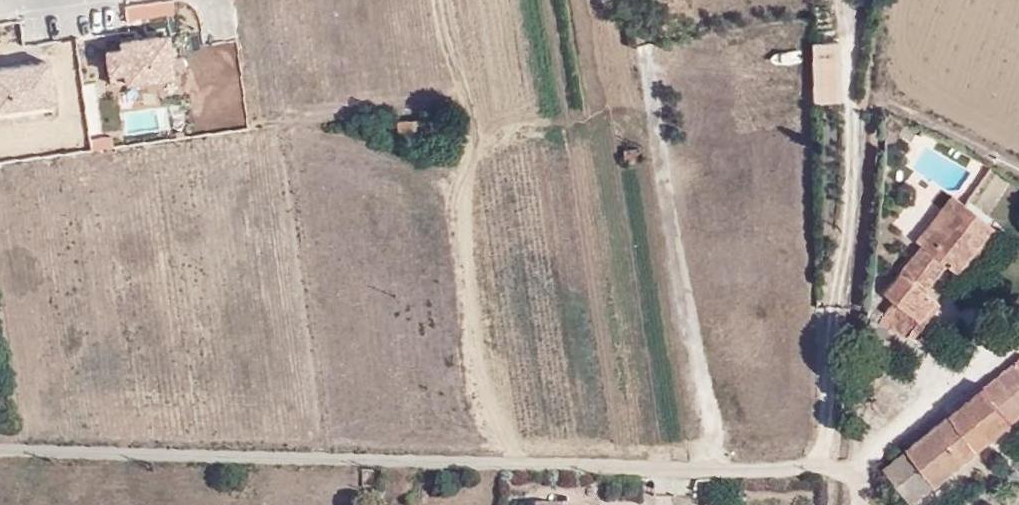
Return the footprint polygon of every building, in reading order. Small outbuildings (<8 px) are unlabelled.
[(119,52),(105,54),(107,78),(126,76),(127,85),(175,80),(171,38),(118,44),(119,52)] [(809,101),(839,100),(838,41),(808,41),(809,101)] [(0,69),(0,116),(55,108),(49,62),(0,69)] [(422,131),(421,119),(396,121),(397,129),(398,134),(422,131)] [(625,142),(626,149),(623,149),(624,158),(639,157),(638,148),(632,148),(631,142),(625,142)] [(952,196),(917,242),(921,246),(958,201),(952,196)] [(958,201),(921,246),(913,256),(924,264),(932,253),(945,263),(958,273),(994,229),(980,217),(958,201)] [(963,278),(999,233),(994,229),(958,273),(963,278)] [(945,263),(932,253),(924,264),(936,274),(945,263)] [(936,274),(924,264),(913,256),(904,267),(927,287),(936,274)] [(927,287),(904,267),(900,272),(924,291),(927,287)] [(900,272),(885,292),(894,300),(924,325),(940,305),(928,295),(924,291),(900,272)] [(912,339),(924,325),(894,300),(878,321),(888,327),(912,339)] [(874,335),(885,338),(888,327),(878,321),(871,317),(867,334),(874,335)] [(885,338),(874,335),(871,349),(887,352),(890,339),(885,338)] [(985,386),(1012,421),(1018,416),(1018,359),(985,386)] [(952,413),(979,448),(1012,421),(985,386),(970,398),(952,413)] [(885,468),(913,503),(979,448),(952,413),(885,468)] [(971,493),(976,498),(981,494),(972,484),(969,487),(971,493)]
